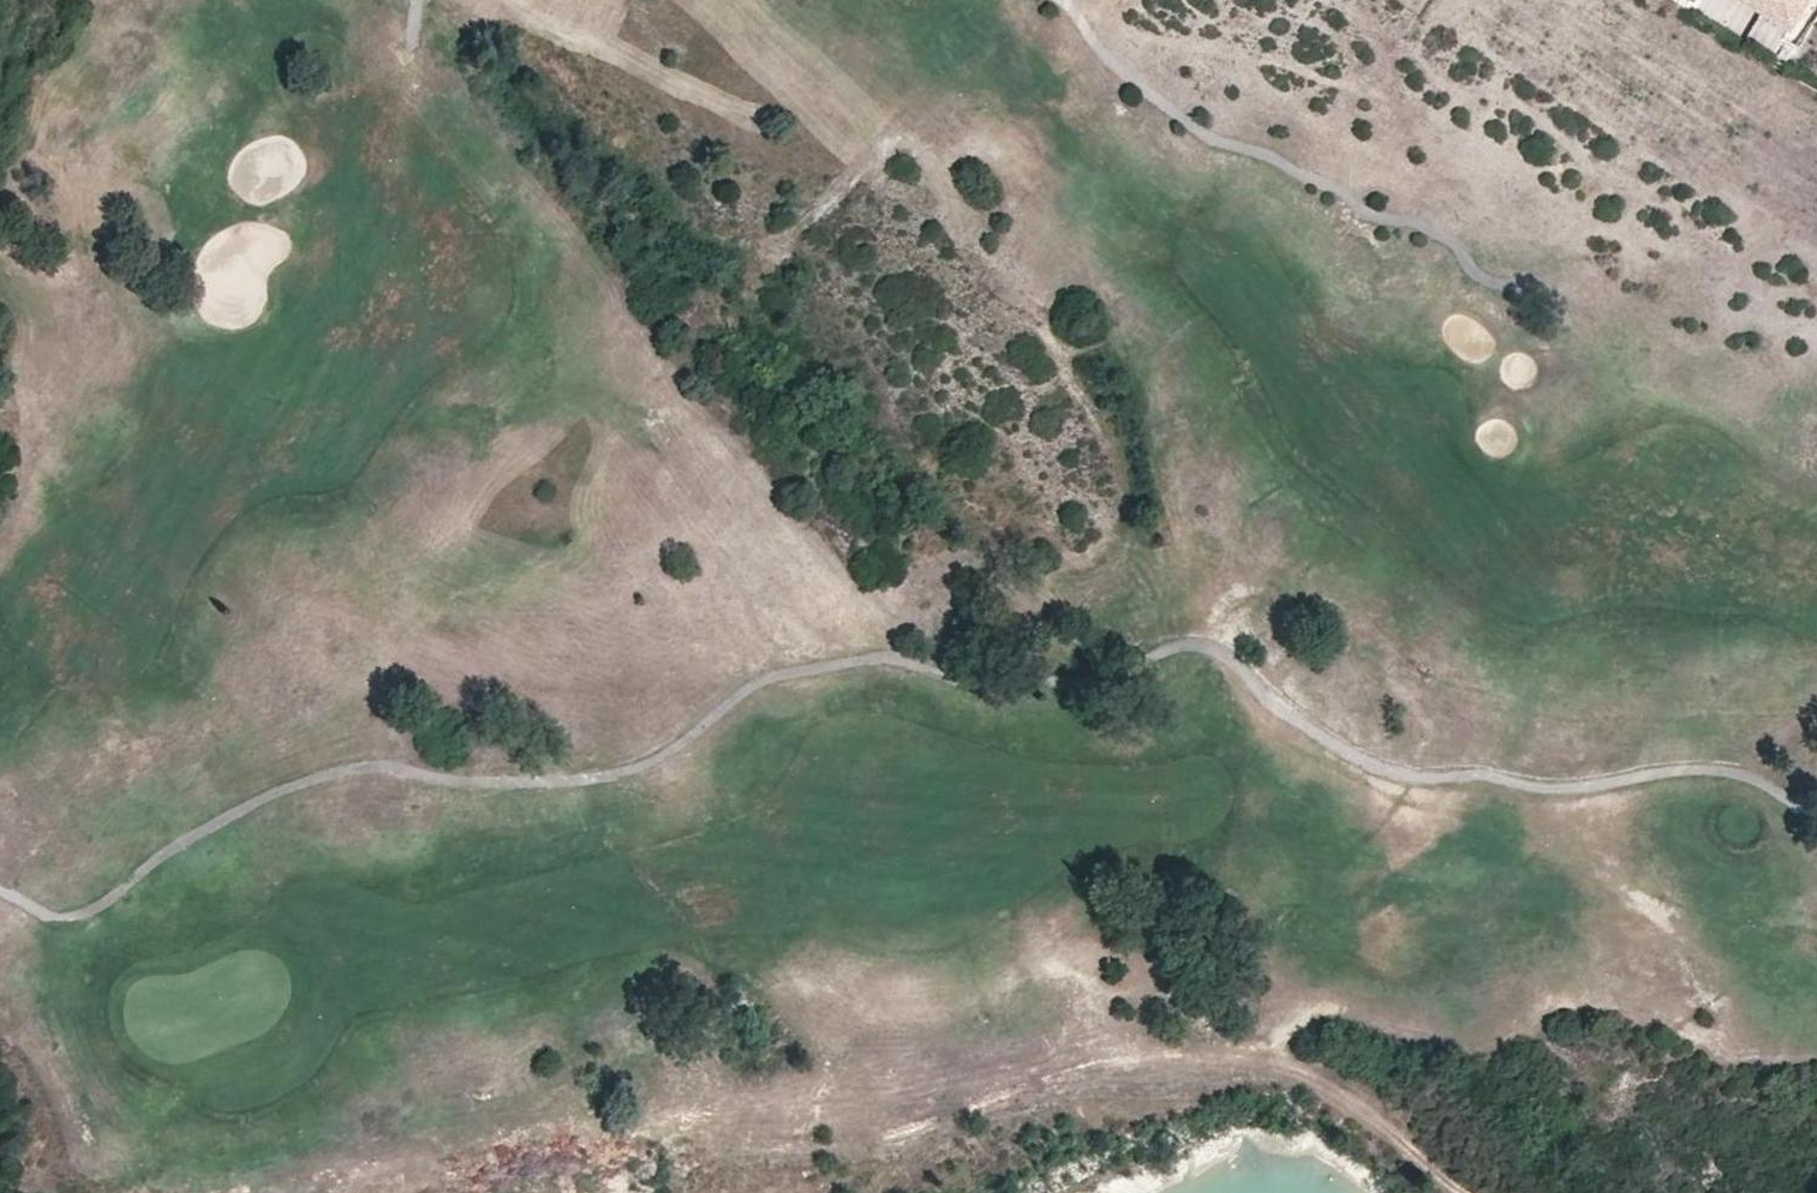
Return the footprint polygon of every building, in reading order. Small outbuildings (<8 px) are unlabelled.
[(1761,0),(1740,0),(1788,32),(1795,22),(1761,0)] [(1795,22),(1810,0),(1761,0),(1795,22)]
